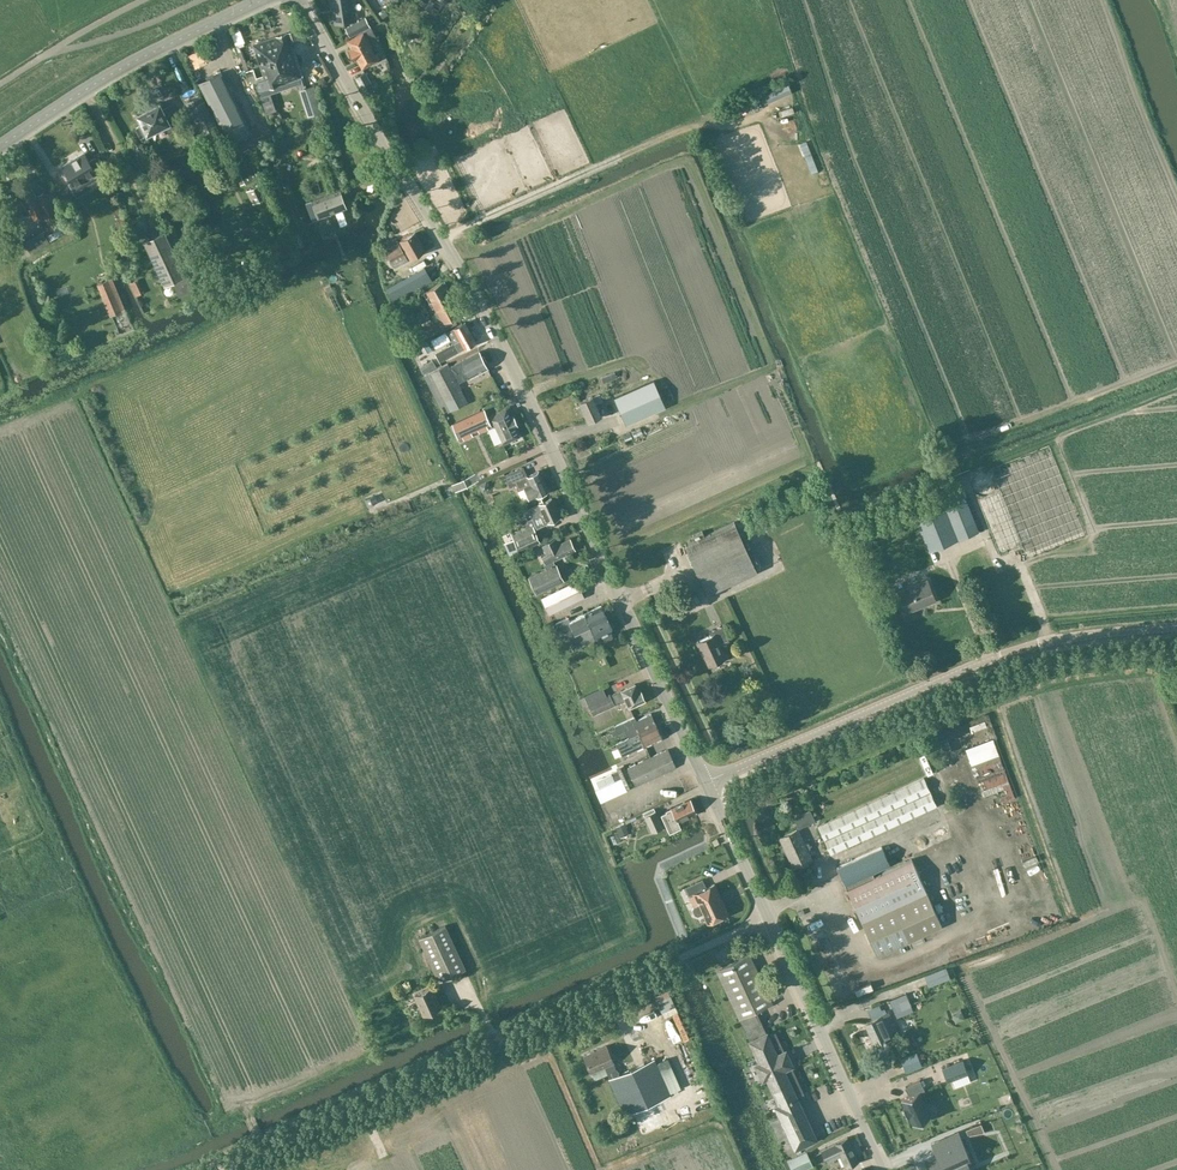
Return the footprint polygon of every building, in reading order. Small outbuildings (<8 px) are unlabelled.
[(352,20),(349,0),(331,0),(332,8),(334,7),(336,23),(352,20)] [(286,33),(253,44),(262,66),(295,55),(292,43),(304,39),(301,28),(286,33)] [(362,68),(380,58),(376,52),(374,53),(365,37),(369,35),(372,40),(376,37),(371,28),(347,40),(351,48),(348,49),(354,60),(357,58),(362,68)] [(256,79),(254,80),(258,90),(267,87),(302,75),(295,55),(262,66),(265,76),(256,79)] [(252,80),(254,80),(256,79),(256,77),(253,67),(245,70),(249,81),(252,80)] [(221,72),(199,83),(229,142),(237,158),(259,147),(249,128),(232,95),(221,72)] [(356,77),(364,92),(373,88),(364,72),(356,77)] [(183,89),(188,86),(186,80),(180,83),(183,89)] [(313,85),(300,89),(304,102),(308,116),(322,111),(314,85),(313,85)] [(202,134),(217,127),(201,95),(187,102),(202,134)] [(168,131),(179,126),(169,107),(162,110),(159,103),(136,115),(142,125),(136,128),(141,137),(146,134),(147,135),(165,125),(168,131)] [(108,176),(96,157),(89,161),(85,155),(63,169),(72,182),(69,183),(74,192),(94,180),(96,184),(108,176)] [(253,164),(240,170),(242,174),(246,182),(259,176),(253,164)] [(260,182),(247,188),(252,201),(258,198),(266,195),(260,182)] [(48,235),(64,226),(45,192),(36,197),(28,183),(16,189),(34,220),(38,218),(48,235)] [(346,208),(339,190),(306,202),(313,220),(346,208)] [(13,244),(23,238),(13,221),(3,227),(13,244)] [(168,238),(163,228),(143,237),(163,281),(171,277),(177,289),(188,283),(183,272),(168,238)] [(411,258),(425,250),(415,232),(400,241),(405,250),(406,249),(411,258)] [(407,259),(398,242),(396,237),(385,243),(387,248),(384,249),(380,252),(385,261),(389,259),(394,267),(407,259)] [(404,296),(432,281),(425,267),(397,281),(397,283),(388,288),(392,299),(403,294),(404,296)] [(112,278),(108,280),(97,284),(110,315),(121,311),(125,309),(112,278)] [(439,322),(424,329),(418,332),(421,340),(428,337),(441,331),(456,323),(453,316),(460,313),(442,281),(425,290),(435,308),(433,309),(435,311),(434,312),(439,322)] [(441,350),(435,353),(439,362),(446,358),(476,342),(465,322),(453,328),(460,340),(441,350)] [(447,363),(424,375),(440,407),(444,405),(448,412),(467,402),(458,383),(487,368),(479,351),(449,367),(447,363)] [(615,401),(625,424),(660,408),(650,385),(615,401)] [(596,404),(603,400),(599,393),(592,396),(579,402),(588,421),(601,415),(596,404)] [(484,409),(452,424),(460,441),(495,424),(504,443),(519,436),(515,426),(517,425),(513,415),(510,417),(506,408),(490,415),(491,417),(488,418),(484,409)] [(1049,446),(991,469),(1000,492),(978,500),(999,554),(1022,545),(1027,559),(1085,536),(1049,446)] [(518,490),(523,487),(529,500),(548,491),(538,471),(527,476),(523,466),(504,475),(510,487),(515,484),(518,490)] [(993,483),(993,480),(993,476),(992,473),(990,471),(987,469),(984,467),(982,467),(977,467),(974,469),(972,470),(971,472),(969,475),(968,477),(968,479),(968,482),(969,484),(971,488),(973,490),(975,491),(979,492),(983,492),(986,491),(989,489),(991,488),(992,485),(993,483)] [(928,551),(978,530),(961,486),(939,495),(938,494),(910,506),(928,551)] [(520,536),(514,539),(519,550),(539,541),(533,529),(536,527),(540,526),(560,517),(551,498),(534,506),(528,509),(532,517),(529,519),(527,525),(528,529),(521,532),(520,536)] [(707,594),(757,571),(734,521),(685,544),(707,594)] [(545,563),(575,550),(570,539),(558,544),(555,537),(542,544),(545,550),(547,549),(548,551),(541,555),(545,563)] [(555,564),(529,576),(536,592),(563,580),(555,564)] [(916,604),(934,597),(926,579),(898,591),(906,611),(917,607),(916,604)] [(548,613),(584,597),(576,581),(541,597),(548,613)] [(568,617),(553,624),(560,638),(566,635),(573,650),(597,639),(599,642),(601,643),(611,638),(612,636),(610,631),(612,630),(601,606),(569,620),(568,617)] [(720,645),(728,641),(721,626),(714,630),(715,633),(696,643),(703,656),(704,656),(709,665),(726,657),(720,645)] [(629,708),(645,700),(640,690),(638,691),(635,684),(621,690),(612,694),(616,704),(625,700),(629,708)] [(610,694),(606,696),(602,689),(579,699),(582,706),(588,704),(593,715),(615,705),(610,694)] [(638,733),(656,724),(651,713),(636,720),(634,717),(614,726),(617,733),(625,730),(629,738),(638,733)] [(984,723),(968,728),(970,734),(986,729),(984,723)] [(638,733),(629,738),(616,744),(622,756),(662,737),(656,724),(638,733)] [(993,739),(965,749),(973,769),(1000,759),(993,739)] [(635,785),(675,767),(667,749),(627,768),(635,785)] [(630,777),(624,765),(616,769),(622,781),(630,777)] [(982,799),(1002,792),(1000,785),(1008,783),(1004,772),(981,780),(985,791),(980,792),(982,799)] [(611,774),(596,781),(600,789),(615,782),(611,774)] [(818,826),(831,854),(936,806),(923,778),(818,826)] [(1000,787),(1005,801),(1014,798),(1008,783),(1000,787)] [(695,812),(689,799),(666,810),(666,811),(661,814),(669,832),(680,827),(677,820),(695,812)] [(654,808),(643,813),(651,832),(662,827),(654,808)] [(798,828),(815,820),(810,810),(793,817),(798,828)] [(629,834),(624,823),(615,827),(620,838),(629,834)] [(796,829),(780,837),(791,860),(794,867),(808,860),(810,859),(806,850),(809,849),(810,846),(808,843),(804,845),(796,829)] [(873,877),(873,876),(871,873),(889,864),(881,847),(837,867),(845,885),(864,876),(866,880),(846,889),(876,955),(941,925),(912,860),(873,877)] [(707,923),(728,913),(714,884),(706,887),(702,879),(685,888),(689,897),(694,894),(698,903),(694,904),(694,908),(696,913),(700,915),(703,914),(707,923)] [(1038,906),(1042,917),(1052,913),(1047,902),(1038,906)] [(439,981),(465,969),(445,925),(419,938),(439,981)] [(738,1018),(755,1010),(772,1002),(749,954),(732,962),(730,959),(725,962),(726,965),(716,969),(738,1018)] [(941,958),(923,963),(926,970),(943,965),(941,958)] [(423,1015),(440,1007),(431,987),(414,995),(423,1015)] [(662,1018),(672,1016),(671,1010),(660,1012),(662,1018)] [(761,1022),(755,1010),(738,1018),(744,1029),(761,1022)] [(886,1012),(882,1014),(865,1022),(875,1043),(891,1035),(891,1034),(897,1031),(893,1023),(891,1024),(886,1012)] [(762,1079),(766,1077),(790,1066),(792,1065),(785,1050),(783,1051),(774,1033),(768,1036),(766,1033),(761,1022),(744,1029),(749,1040),(759,1062),(755,1064),(762,1079)] [(606,1045),(583,1055),(591,1073),(594,1078),(607,1072),(609,1078),(625,1114),(669,1095),(653,1058),(618,1074),(613,1063),(606,1045)] [(962,1060),(942,1068),(947,1081),(952,1080),(967,1074),(962,1060)] [(803,1094),(790,1066),(766,1077),(779,1104),(775,1106),(780,1116),(770,1121),(778,1139),(788,1135),(795,1148),(816,1139),(796,1097),(803,1094)] [(673,1069),(667,1071),(670,1081),(676,1079),(673,1069)] [(912,1124),(912,1125),(930,1116),(930,1115),(929,1115),(919,1092),(924,1090),(920,1080),(904,1087),(908,1096),(901,1099),(901,1100),(905,1108),(903,1109),(905,1114),(906,1117),(907,1117),(907,1116),(908,1116),(912,1124)] [(845,1166),(857,1161),(848,1139),(845,1138),(835,1143),(822,1150),(826,1159),(839,1153),(845,1166)] [(930,1162),(934,1169),(960,1169),(958,1167),(968,1162),(959,1141),(937,1150),(940,1158),(930,1162)] [(788,1160),(783,1162),(787,1169),(801,1169),(812,1165),(806,1151),(788,1160)]
